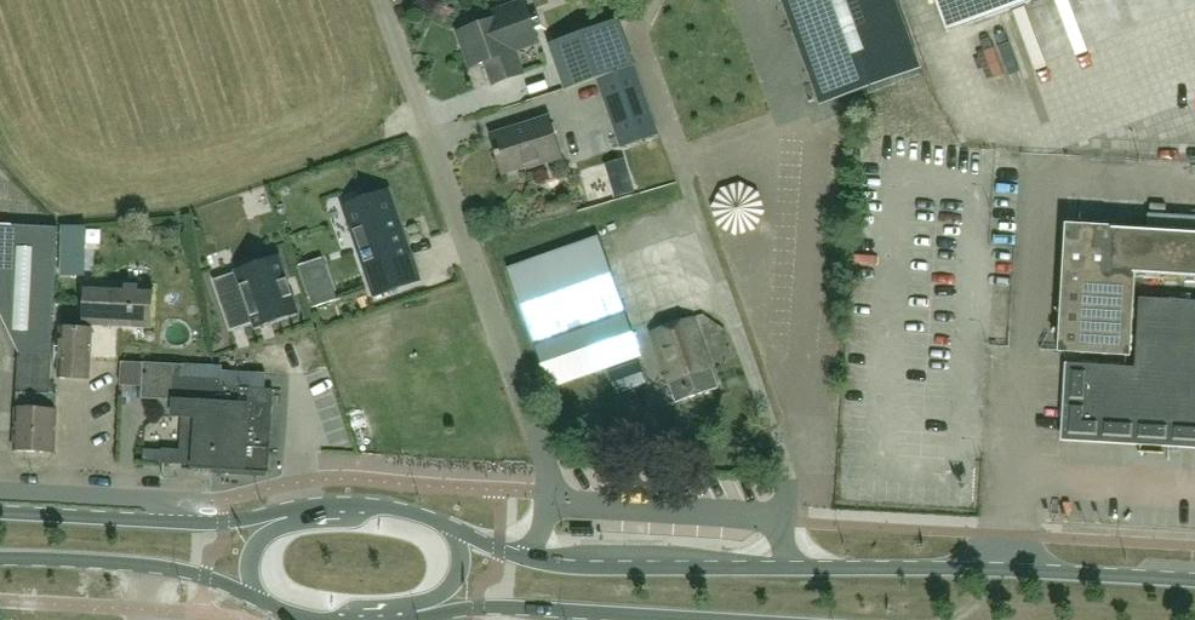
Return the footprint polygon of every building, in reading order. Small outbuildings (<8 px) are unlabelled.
[(492,20),(457,33),(469,68),(484,62),(492,85),(521,74),(514,54),(541,45),(525,0),(521,0),(488,11),(492,20)] [(821,106),(921,70),(896,0),(782,0),(821,106)] [(947,32),(1036,0),(935,0),(947,32)] [(597,80),(635,67),(618,19),(548,44),(565,91),(597,80)] [(635,67),(597,80),(621,148),(659,134),(635,67)] [(549,117),(490,136),(497,156),(498,156),(503,173),(528,165),(529,168),(561,158),(549,117)] [(762,179),(717,191),(729,235),(774,223),(762,179)] [(362,199),(344,205),(349,219),(348,219),(349,220),(357,243),(357,244),(363,261),(363,262),(364,262),(375,294),(374,294),(375,296),(376,296),(376,295),(397,288),(397,289),(399,288),(398,288),(419,281),(420,280),(420,279),(408,245),(408,243),(407,243),(389,191),(390,191),(389,189),(388,190),(362,199)] [(1067,225),(1059,351),(1129,356),(1135,273),(1194,277),(1194,217),(1147,214),(1147,230),(1067,225)] [(52,355),(60,229),(0,225),(0,310),(20,353),(52,355)] [(86,277),(87,226),(61,226),(60,276),(86,277)] [(507,269),(550,388),(642,356),(600,237),(507,269)] [(257,326),(297,313),(279,256),(238,270),(239,272),(215,279),(231,328),(255,321),(257,326)] [(337,299),(330,279),(306,287),(314,308),(337,299)] [(152,286),(85,283),(84,325),(150,328),(152,286)] [(1141,301),(1137,370),(1067,366),(1063,439),(1194,446),(1194,304),(1141,301)] [(692,318),(651,333),(677,403),(718,388),(692,318)] [(92,330),(61,329),(58,377),(89,379),(92,330)] [(16,409),(13,450),(54,452),(57,410),(56,410),(57,395),(49,395),(52,355),(20,353),(16,409)] [(141,398),(174,400),(173,416),(184,417),(183,426),(196,427),(193,468),(269,473),(274,390),(266,389),(267,374),(218,371),(218,366),(122,362),(120,383),(142,385),(141,398)]
